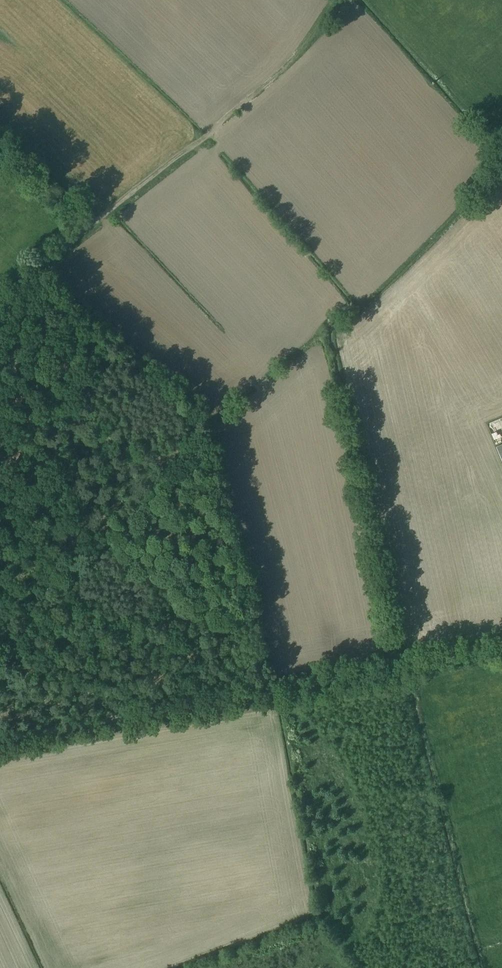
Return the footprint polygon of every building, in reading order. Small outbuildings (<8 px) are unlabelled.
[(485,422),(489,431),(496,428),(499,435),(501,434),(501,415),(485,422)]
